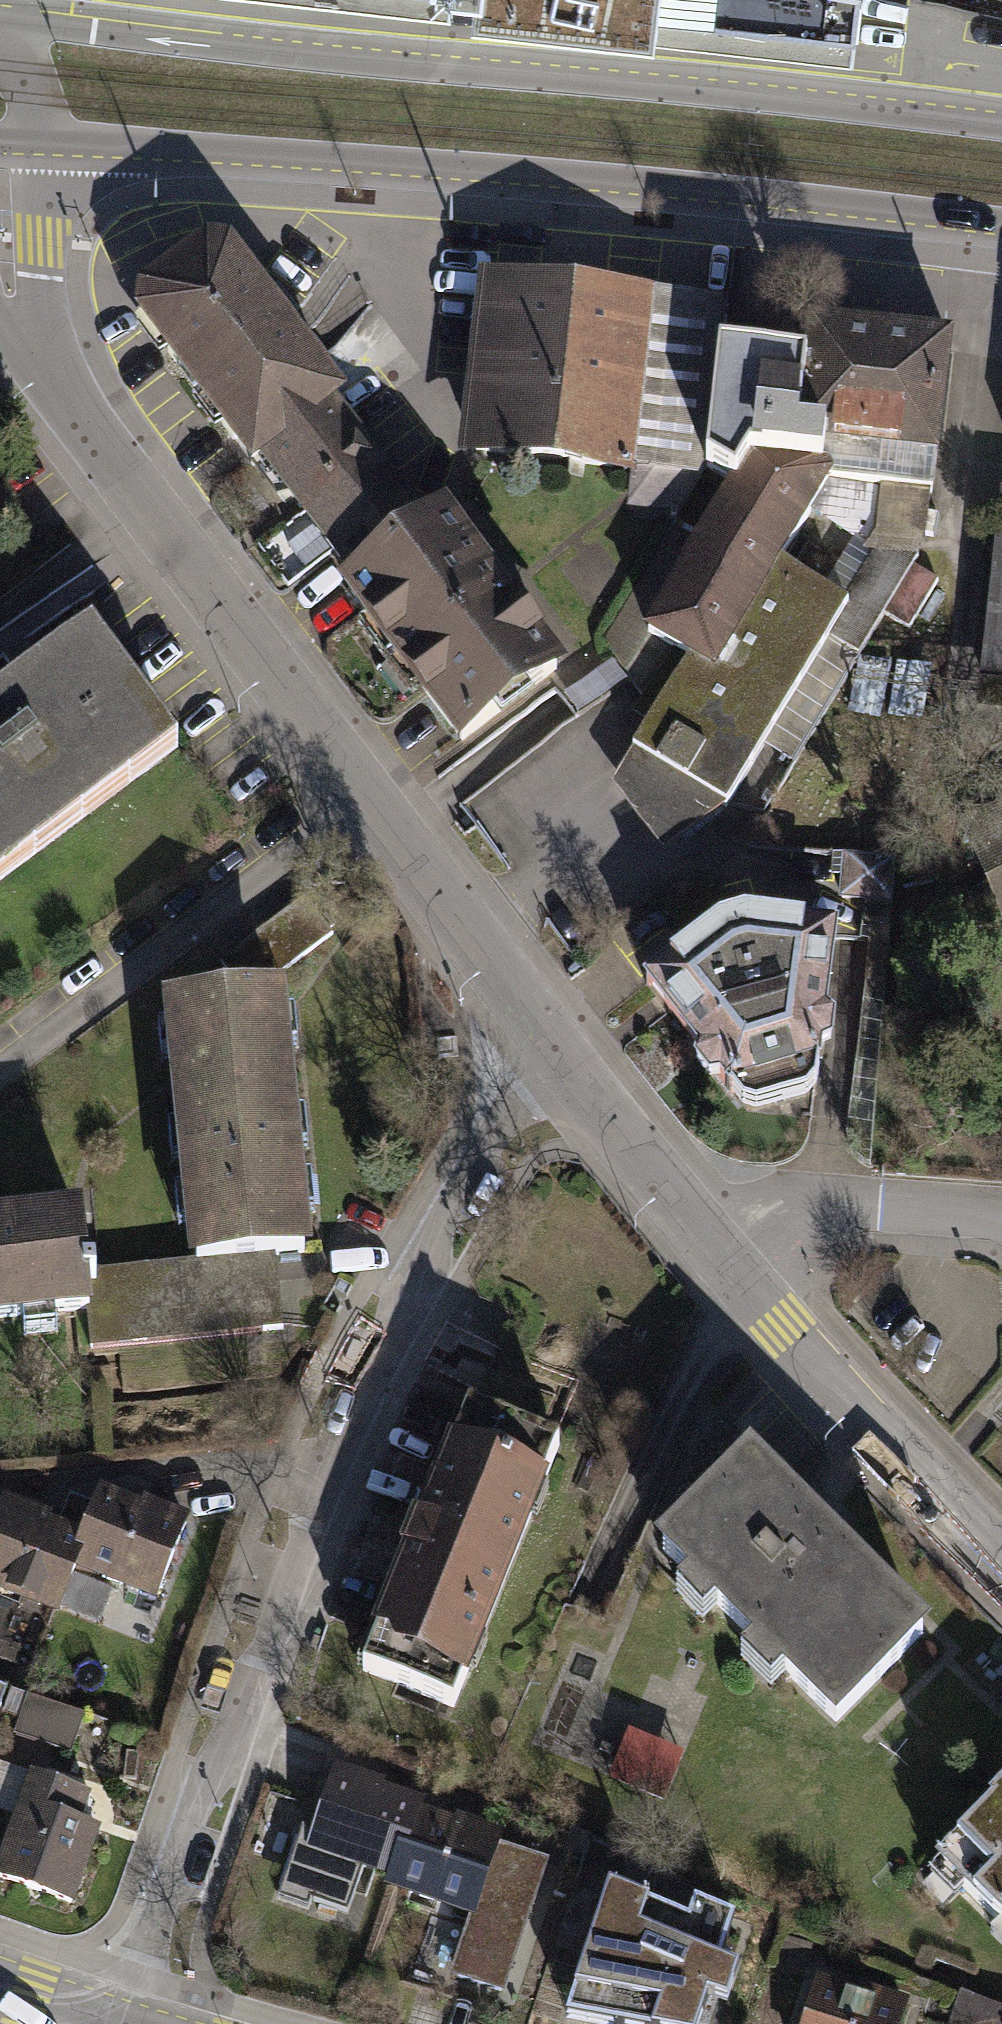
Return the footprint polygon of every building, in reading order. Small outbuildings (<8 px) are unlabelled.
[(449,0),(358,0),(448,11),(449,0)] [(508,0),(475,0),(473,21),(653,42),(654,36),(852,60),(854,43),(655,19),(508,0)] [(655,19),(854,43),(859,0),(508,0),(655,19)] [(225,235),(121,316),(306,553),(457,746),(561,665),(447,520),(296,327),(225,235)] [(786,569),(825,484),(934,498),(948,389),(956,335),(852,321),(789,313),(782,365),(722,357),(729,307),(587,288),(481,274),(457,457),(630,479),(626,509),(680,517),(618,621),(685,660),(613,787),(663,854),(727,809),(847,607),(786,569)] [(986,678),(1001,680),(1001,556),(986,678)] [(83,633),(29,675),(0,697),(0,866),(165,738),(83,633)] [(972,847),(1000,923),(1001,922),(1001,836),(972,847)] [(718,929),(645,988),(745,1116),(814,1096),(822,1058),(833,1051),(838,932),(753,919),(718,929)] [(284,993),(162,1004),(185,1258),(186,1269),(276,1261),(308,1258),(284,993)] [(92,1329),(82,1223),(0,1232),(0,1338),(92,1329)] [(95,1340),(282,1323),(279,1290),(276,1261),(186,1269),(185,1258),(89,1266),(95,1340)] [(580,1454),(479,1414),(435,1525),(390,1640),(491,1679),(580,1454)] [(854,1586),(749,1475),(667,1552),(846,1741),(928,1664),(854,1586)] [(43,1527),(7,1514),(0,1532),(0,1601),(59,1621),(77,1573),(172,1607),(199,1530),(145,1511),(103,1496),(87,1542),(43,1527)] [(90,1719),(34,1703),(24,1738),(80,1754),(90,1719)] [(24,1778),(0,1847),(0,1883),(74,1909),(109,1807),(24,1778)] [(312,1859),(395,1886),(406,1851),(419,1856),(430,1822),(433,1815),(337,1783),(312,1859)] [(934,1871),(1001,1938),(1001,1802),(934,1871)] [(478,1923),(503,1846),(430,1822),(419,1856),(406,1851),(395,1886),(392,1894),(478,1923)] [(548,1861),(503,1846),(478,1923),(460,1979),(504,1994),(548,1861)] [(609,1896),(566,2022),(577,2023),(702,2023),(708,2007),(726,2012),(735,1979),(721,1972),(736,1924),(692,1907),(686,1926),(609,1896)] [(821,1981),(809,2023),(901,2023),(906,2005),(821,1981)] [(955,2021),(963,2023),(1001,2023),(1001,2003),(966,1991),(955,2021)]
